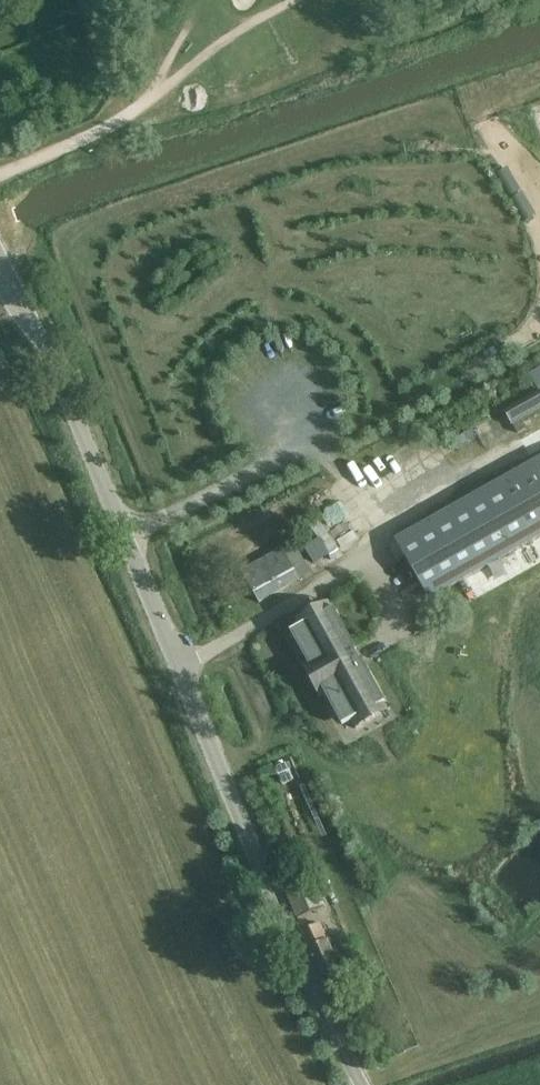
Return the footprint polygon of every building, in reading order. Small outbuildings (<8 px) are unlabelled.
[(38,44),(26,49),(29,56),(41,52),(38,44)] [(20,130),(4,137),(5,138),(9,151),(26,144),(20,130)] [(504,412),(505,413),(517,435),(527,429),(522,420),(539,410),(539,392),(504,412)] [(539,538),(539,460),(395,541),(430,600),(539,538)] [(306,546),(314,564),(339,553),(324,519),(312,524),(319,540),(306,546)] [(284,550),(282,548),(240,572),(260,603),(310,573),(294,544),(284,550)] [(299,628),(291,632),(339,720),(343,727),(352,722),(385,703),(379,693),(333,609),(299,628)] [(286,763),(275,768),(283,785),(294,780),(286,763)] [(285,895),(290,906),(296,919),(315,910),(324,906),(313,882),(285,895)] [(339,969),(320,924),(301,933),(321,978),(339,969)] [(344,978),(334,983),(341,999),(351,994),(344,978)]
